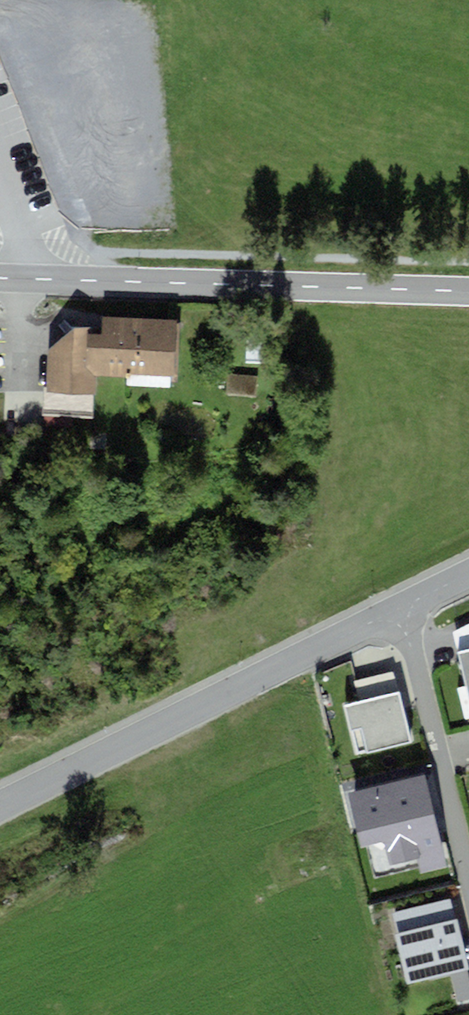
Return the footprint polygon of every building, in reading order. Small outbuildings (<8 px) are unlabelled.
[(88,328),(70,327),(49,346),(47,391),(94,394),(96,370),(171,374),(174,323),(103,319),(102,337),(87,336),(88,328)] [(256,377),(229,375),(228,395),(255,396),(256,377)] [(43,394),(42,416),(92,419),(94,397),(43,394)] [(468,649),(468,624),(452,632),(458,652),(468,649)] [(458,652),(468,694),(468,649),(458,652)] [(344,705),(356,753),(410,740),(392,671),(353,681),(358,701),(344,705)] [(423,775),(349,793),(362,846),(385,840),(391,863),(417,857),(421,873),(446,867),(423,775)] [(390,914),(395,935),(455,921),(450,899),(390,914)] [(455,921),(395,935),(407,983),(467,968),(455,921)]
